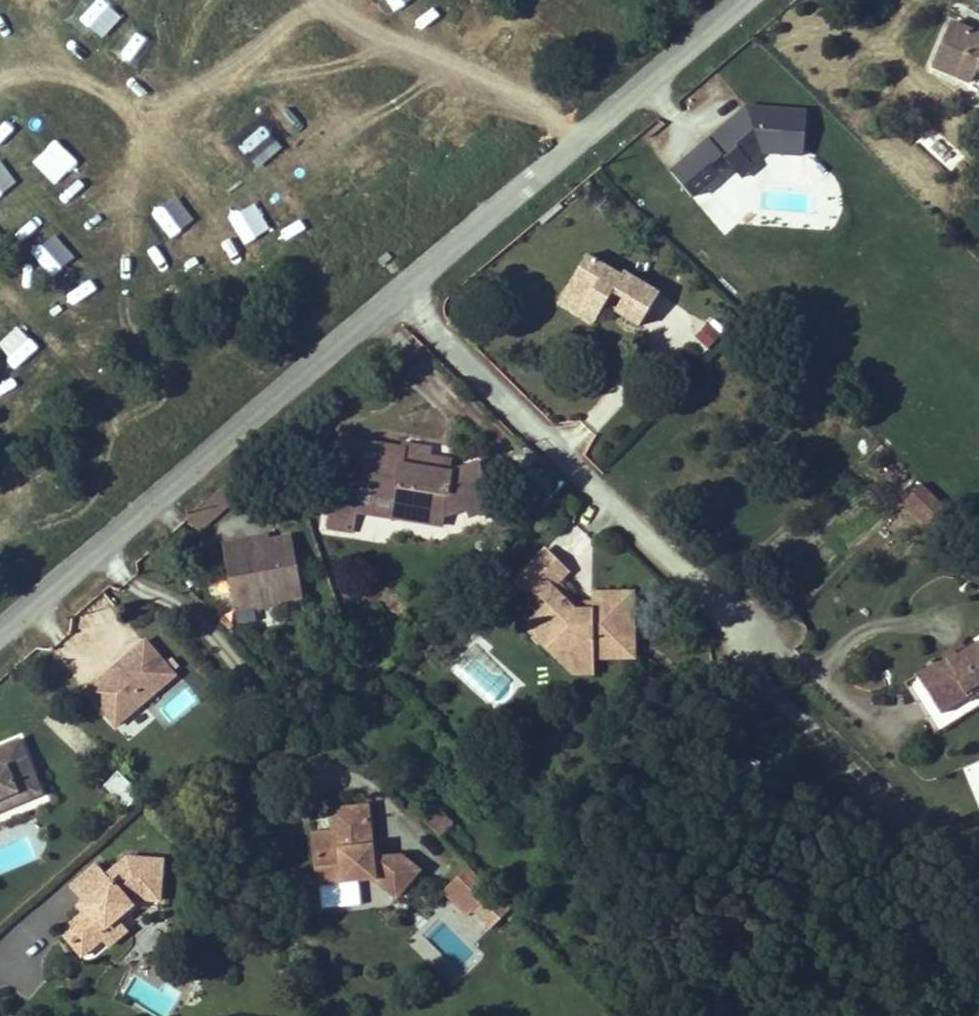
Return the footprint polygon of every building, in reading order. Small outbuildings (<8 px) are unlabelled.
[(973,82),(978,73),(978,35),(951,23),(933,64),(973,82)] [(737,115),(708,140),(730,165),(742,154),(749,162),(761,152),(803,155),(807,111),(747,107),(746,117),(742,121),(737,115)] [(747,107),(737,115),(742,121),(746,117),(747,107)] [(742,154),(730,165),(741,178),(754,167),(749,162),(742,154)] [(581,308),(597,318),(614,291),(624,298),(616,310),(640,326),(660,294),(625,272),(622,275),(589,254),(568,288),(586,300),(581,308)] [(592,324),(597,318),(581,308),(586,300),(568,288),(558,302),(592,324)] [(705,323),(694,338),(709,348),(720,334),(705,323)] [(392,508),(441,515),(465,507),(468,515),(490,507),(475,462),(448,472),(425,469),(398,465),(401,449),(341,440),(336,474),(395,483),(392,508)] [(402,442),(401,449),(398,465),(425,469),(426,459),(428,445),(402,442)] [(425,469),(448,472),(449,462),(426,459),(425,469)] [(207,503),(220,516),(256,484),(244,471),(207,503)] [(351,512),(390,517),(392,508),(395,483),(336,474),(331,509),(351,512)] [(899,503),(926,528),(946,507),(919,482),(899,503)] [(200,533),(220,516),(207,503),(188,519),(200,533)] [(440,525),(441,515),(392,508),(390,517),(440,525)] [(351,512),(331,509),(328,528),(348,530),(351,512)] [(303,600),(290,529),(222,542),(235,613),(303,600)] [(533,629),(549,645),(553,641),(574,660),(593,660),(633,658),(629,590),(591,592),(591,596),(591,610),(576,610),(551,587),(560,578),(567,572),(543,549),(517,577),(546,606),(551,611),(533,629)] [(579,596),(560,578),(551,587),(576,610),(591,610),(591,596),(579,596)] [(528,624),(533,629),(551,611),(546,606),(528,624)] [(112,732),(178,674),(145,636),(106,671),(98,662),(71,686),(112,732)] [(968,692),(967,690),(978,682),(978,636),(954,653),(951,648),(935,659),(932,655),(924,660),(927,664),(916,671),(919,676),(942,710),(968,692)] [(553,641),(549,645),(545,650),(570,674),(594,673),(593,660),(574,660),(553,641)] [(975,702),(968,692),(942,710),(919,676),(906,684),(935,728),(975,702)] [(47,801),(25,746),(0,756),(0,809),(4,807),(8,817),(47,801)] [(117,771),(103,786),(127,807),(140,792),(117,771)] [(420,815),(444,838),(456,826),(432,803),(420,815)] [(343,887),(363,885),(379,883),(401,901),(423,874),(405,860),(386,862),(379,856),(373,809),(335,813),(338,836),(343,835),(345,853),(324,855),(328,889),(343,887)] [(96,912),(89,919),(68,935),(89,960),(95,955),(107,945),(114,939),(111,935),(125,923),(137,913),(148,903),(166,905),(166,903),(169,866),(134,863),(114,880),(104,870),(78,891),(91,905),(96,912)] [(470,864),(440,891),(481,936),(511,909),(470,864)] [(364,897),(363,885),(343,887),(344,899),(364,897)] [(83,912),(89,919),(96,912),(91,905),(83,912)] [(114,939),(107,945),(114,953),(136,935),(125,923),(111,935),(114,939)]
